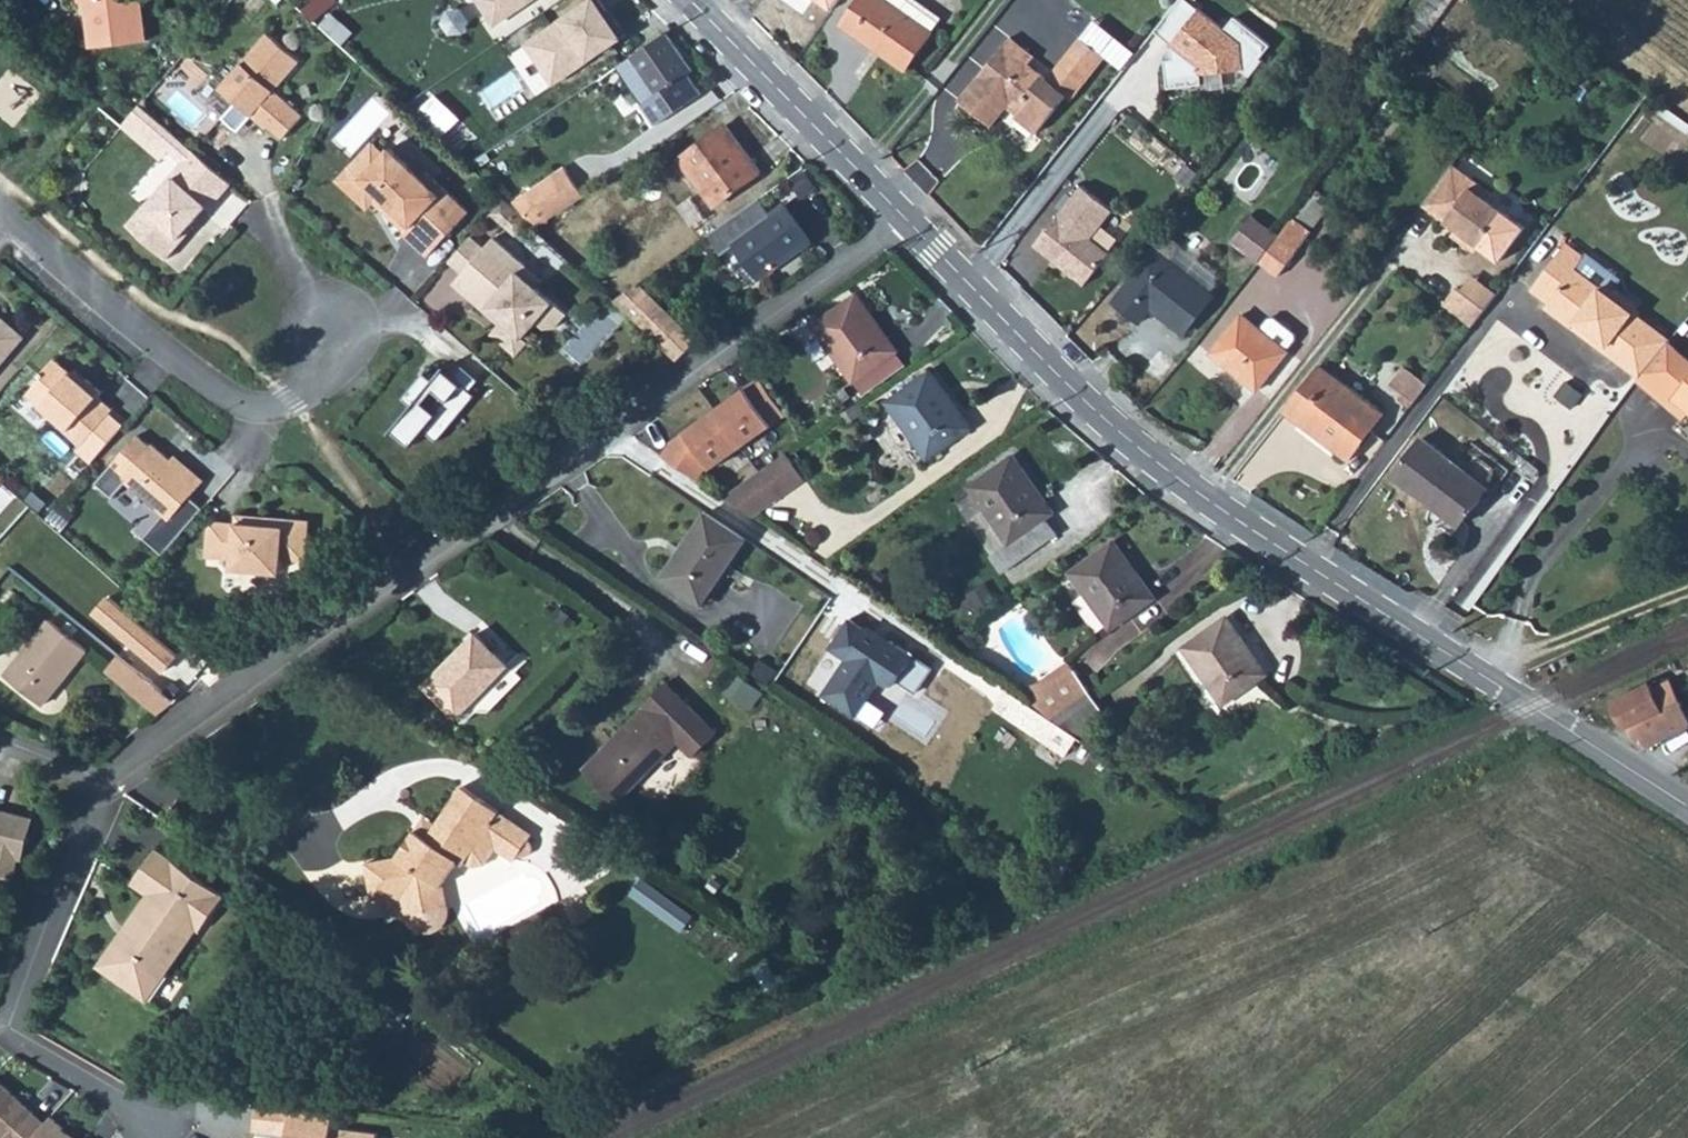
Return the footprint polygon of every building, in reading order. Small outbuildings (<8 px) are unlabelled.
[(78,4),(85,3),(90,6),(92,16),(86,24),(90,48),(144,41),(140,1),(122,4),(122,0),(78,0),(78,4)] [(303,9),(312,19),(335,0),(314,0),(303,9)] [(537,0),(476,0),(494,31),(537,0)] [(595,0),(592,0),(524,44),(554,88),(623,41),(595,0)] [(912,0),(858,0),(839,26),(903,70),(938,18),(912,0)] [(1154,30),(1171,43),(1172,58),(1164,59),(1167,87),(1202,83),(1201,73),(1240,69),(1249,76),(1262,59),(1260,57),(1270,44),(1234,16),(1224,29),(1188,0),(1178,0),(1154,30)] [(85,3),(78,4),(85,10),(86,24),(92,16),(90,6),(85,3)] [(265,31),(218,86),(234,99),(220,116),(232,125),(239,118),(243,121),(250,113),(265,126),(267,124),(281,136),(301,113),(272,88),(297,58),(265,31)] [(665,31),(628,57),(654,94),(637,106),(652,127),(697,95),(683,75),(691,69),(665,31)] [(1032,57),(1007,37),(958,99),(989,125),(1009,101),(1019,109),(1014,116),(1035,132),(1065,95),(1069,99),(1104,56),(1080,37),(1046,79),(1026,64),(1032,57)] [(431,96),(410,114),(436,138),(446,130),(456,121),(431,96)] [(132,109),(121,121),(141,138),(152,126),(132,109)] [(456,121),(446,130),(462,149),(484,132),(470,116),(460,124),(456,121)] [(724,124),(679,158),(714,204),(758,171),(724,124)] [(358,149),(343,166),(355,177),(344,189),(363,207),(369,200),(374,195),(389,209),(384,214),(400,229),(398,231),(422,254),(464,211),(421,170),(416,176),(385,145),(370,161),(358,149)] [(227,179),(188,146),(167,171),(170,173),(158,187),(155,185),(123,221),(162,255),(179,235),(176,232),(187,220),(203,202),(206,204),(227,179)] [(1489,190),(1449,161),(1420,202),(1457,229),(1453,235),(1472,249),(1477,243),(1487,251),(1507,224),(1496,216),(1502,209),(1484,196),(1489,190)] [(344,189),(355,177),(343,166),(331,178),(344,189)] [(560,168),(514,201),(534,227),(580,195),(560,168)] [(1080,184),(1035,244),(1061,265),(1063,263),(1067,267),(1068,271),(1084,283),(1109,252),(1090,238),(1112,209),(1080,184)] [(1308,194),(1291,216),(1307,229),(1324,207),(1308,194)] [(374,195),(369,200),(384,214),(389,209),(374,195)] [(522,220),(498,197),(485,212),(510,233),(522,220)] [(757,197),(704,234),(719,255),(734,244),(758,278),(808,242),(782,207),(770,216),(757,197)] [(1291,216),(1258,260),(1275,274),(1308,231),(1307,229),(1291,216)] [(1273,236),(1251,218),(1233,242),(1255,259),(1273,236)] [(549,219),(537,227),(549,244),(561,235),(549,219)] [(190,223),(187,220),(176,232),(179,235),(190,223)] [(444,258),(458,270),(480,245),(467,232),(444,258)] [(458,270),(449,280),(465,294),(468,292),(498,318),(495,321),(487,330),(512,352),(524,338),(519,334),(532,319),(540,326),(550,325),(563,311),(533,284),(515,269),(521,262),(489,234),(480,245),(458,270)] [(1203,287),(1167,258),(1178,244),(1164,234),(1113,300),(1139,320),(1150,307),(1183,332),(1212,293),(1203,287)] [(1563,243),(1530,289),(1548,302),(1544,306),(1572,326),(1575,321),(1585,328),(1582,333),(1604,349),(1606,347),(1629,363),(1655,326),(1632,310),(1635,306),(1605,285),(1598,286),(1573,269),(1582,256),(1563,243)] [(1178,244),(1167,258),(1203,287),(1215,273),(1178,244)] [(521,262),(515,269),(533,284),(539,278),(521,262)] [(609,302),(616,307),(673,363),(692,343),(632,286),(609,302)] [(1484,308),(1455,286),(1442,304),(1470,325),(1484,308)] [(468,292),(465,294),(495,321),(498,318),(468,292)] [(856,293),(813,323),(854,380),(897,349),(856,293)] [(1238,313),(1208,352),(1255,389),(1285,350),(1284,349),(1292,337),(1292,332),(1272,317),(1266,317),(1257,328),(1238,313)] [(16,332),(0,318),(0,351),(16,332)] [(1575,321),(1572,326),(1582,333),(1585,328),(1575,321)] [(1655,326),(1629,363),(1641,372),(1657,354),(1659,351),(1669,339),(1671,338),(1655,326)] [(1687,375),(1687,354),(1669,339),(1659,351),(1687,375)] [(1681,420),(1687,413),(1687,375),(1659,351),(1657,354),(1641,372),(1635,380),(1681,420)] [(67,368),(49,353),(34,370),(36,372),(22,389),(48,411),(47,413),(75,438),(70,443),(85,456),(117,418),(105,407),(108,404),(93,391),(97,387),(81,373),(77,377),(67,368)] [(402,405),(385,424),(403,440),(416,426),(429,437),(468,393),(463,388),(472,378),(455,363),(446,374),(438,366),(424,381),(418,387),(425,393),(430,398),(419,410),(414,405),(407,399),(402,405)] [(67,368),(77,377),(81,373),(70,364),(67,368)] [(1318,364),(1283,410),(1347,458),(1382,413),(1318,364)] [(1388,382),(1402,392),(1412,400),(1425,384),(1401,366),(1388,382)] [(930,372),(887,403),(926,457),(969,427),(930,372)] [(394,398),(402,405),(407,399),(414,405),(425,393),(418,387),(424,381),(416,374),(394,398)] [(760,376),(714,409),(741,447),(786,413),(760,376)] [(1412,400),(1402,392),(1397,398),(1408,406),(1412,400)] [(741,447),(714,409),(686,430),(689,434),(681,440),(672,439),(662,455),(699,479),(710,463),(713,467),(741,447)] [(167,454),(147,438),(146,440),(133,429),(92,477),(109,491),(122,476),(159,508),(139,531),(158,548),(198,501),(186,491),(200,474),(185,462),(181,467),(167,454)] [(1419,437),(1391,475),(1461,524),(1488,488),(1419,437)] [(171,450),(167,454),(181,467),(185,462),(171,450)] [(729,492),(723,496),(753,516),(805,479),(786,453),(737,486),(729,492)] [(1012,457),(969,487),(1021,559),(1057,533),(1046,517),(1051,512),(1012,457)] [(704,513),(662,576),(702,602),(743,540),(704,513)] [(305,561),(306,516),(259,515),(258,524),(249,524),(249,515),(233,515),(233,523),(214,523),(206,530),(205,559),(232,559),(232,570),(276,571),(282,565),(282,560),(305,561)] [(259,515),(249,515),(249,524),(258,524),(259,515)] [(1112,541),(1069,570),(1109,627),(1152,597),(1112,541)] [(1087,671),(1149,628),(1138,612),(1075,654),(1087,671)] [(866,628),(849,617),(829,647),(845,658),(822,693),(856,716),(879,681),(885,685),(894,683),(913,655),(890,640),(886,640),(866,627),(866,628)] [(1224,618),(1182,647),(1222,703),(1264,673),(1224,618)] [(49,619),(6,674),(43,703),(85,649),(49,619)] [(143,642),(128,662),(138,671),(174,700),(197,674),(208,683),(220,670),(217,667),(174,629),(154,651),(143,642)] [(476,633),(426,684),(458,715),(509,664),(476,633)] [(117,654),(106,668),(127,684),(138,671),(128,662),(117,654)] [(1003,685),(1026,701),(1072,670),(1064,658),(1032,681),(1003,685)] [(1072,670),(1026,701),(1030,704),(1051,718),(1088,692),(1072,670)] [(138,671),(127,684),(159,711),(166,706),(174,700),(138,671)] [(1622,727),(1628,725),(1633,737),(1646,746),(1686,726),(1687,723),(1687,720),(1669,680),(1652,688),(1649,683),(1609,702),(1622,727)] [(617,744),(612,740),(584,768),(616,800),(678,739),(692,753),(715,731),(665,682),(642,704),(645,707),(631,720),(636,725),(617,744)] [(1088,692),(1051,718),(1053,720),(1076,735),(1080,738),(1107,719),(1088,692)] [(1030,704),(1017,724),(1040,739),(1053,720),(1051,718),(1030,704)] [(1607,714),(1603,706),(1591,711),(1594,719),(1607,714)] [(631,720),(612,740),(617,744),(636,725),(631,720)] [(1053,720),(1040,739),(1063,755),(1076,735),(1053,720)] [(440,883),(445,875),(455,861),(460,864),(462,861),(470,866),(483,862),(493,847),(512,859),(517,852),(520,853),(523,853),(527,850),(529,846),(529,842),(526,839),(528,835),(495,812),(497,810),(461,786),(425,837),(414,830),(396,856),(365,862),(371,897),(384,895),(388,915),(403,913),(406,919),(411,924),(416,927),(422,928),(430,926),(437,922),(441,916),(444,909),(443,902),(440,883)] [(0,808),(0,874),(6,876),(12,856),(16,857),(27,815),(0,808)] [(221,895),(153,847),(129,882),(144,892),(120,927),(124,930),(120,936),(115,933),(93,964),(146,1001),(165,974),(163,972),(194,928),(196,930),(221,895)] [(640,876),(631,889),(653,905),(662,891),(640,876)] [(120,927),(115,933),(120,936),(124,930),(120,927)] [(165,974),(196,930),(194,928),(163,972),(165,974)] [(42,1123),(0,1086),(0,1137),(28,1137),(42,1123)] [(254,1102),(252,1130),(284,1134),(284,1137),(373,1137),(374,1134),(328,1128),(331,1112),(254,1102)] [(42,1123),(28,1137),(72,1137),(65,1134),(63,1137),(56,1133),(60,1128),(48,1116),(42,1123)]
